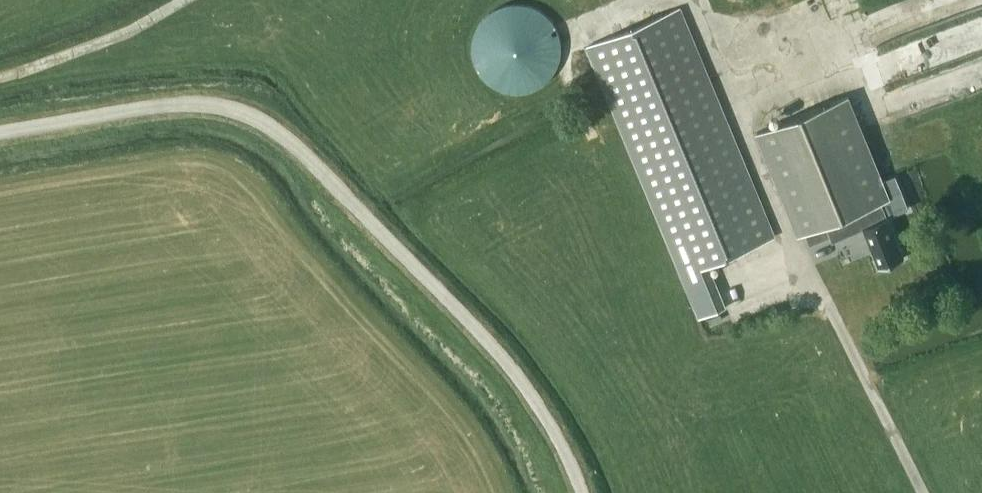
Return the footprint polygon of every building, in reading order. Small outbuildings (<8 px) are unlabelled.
[(473,35),(472,47),(473,58),(478,69),(485,78),(494,86),(505,90),(517,92),(529,90),(539,86),(549,78),(556,69),(560,58),(562,47),(560,35),(556,24),(549,15),(539,8),(529,3),(517,2),(505,3),(494,8),(485,15),(478,24),(473,35)] [(587,45),(699,318),(726,307),(709,263),(775,236),(680,6),(587,45)] [(846,97),(755,133),(796,234),(823,223),(830,242),(862,229),(877,268),(902,259),(879,202),(887,198),(873,164),(859,130),(846,97)]
